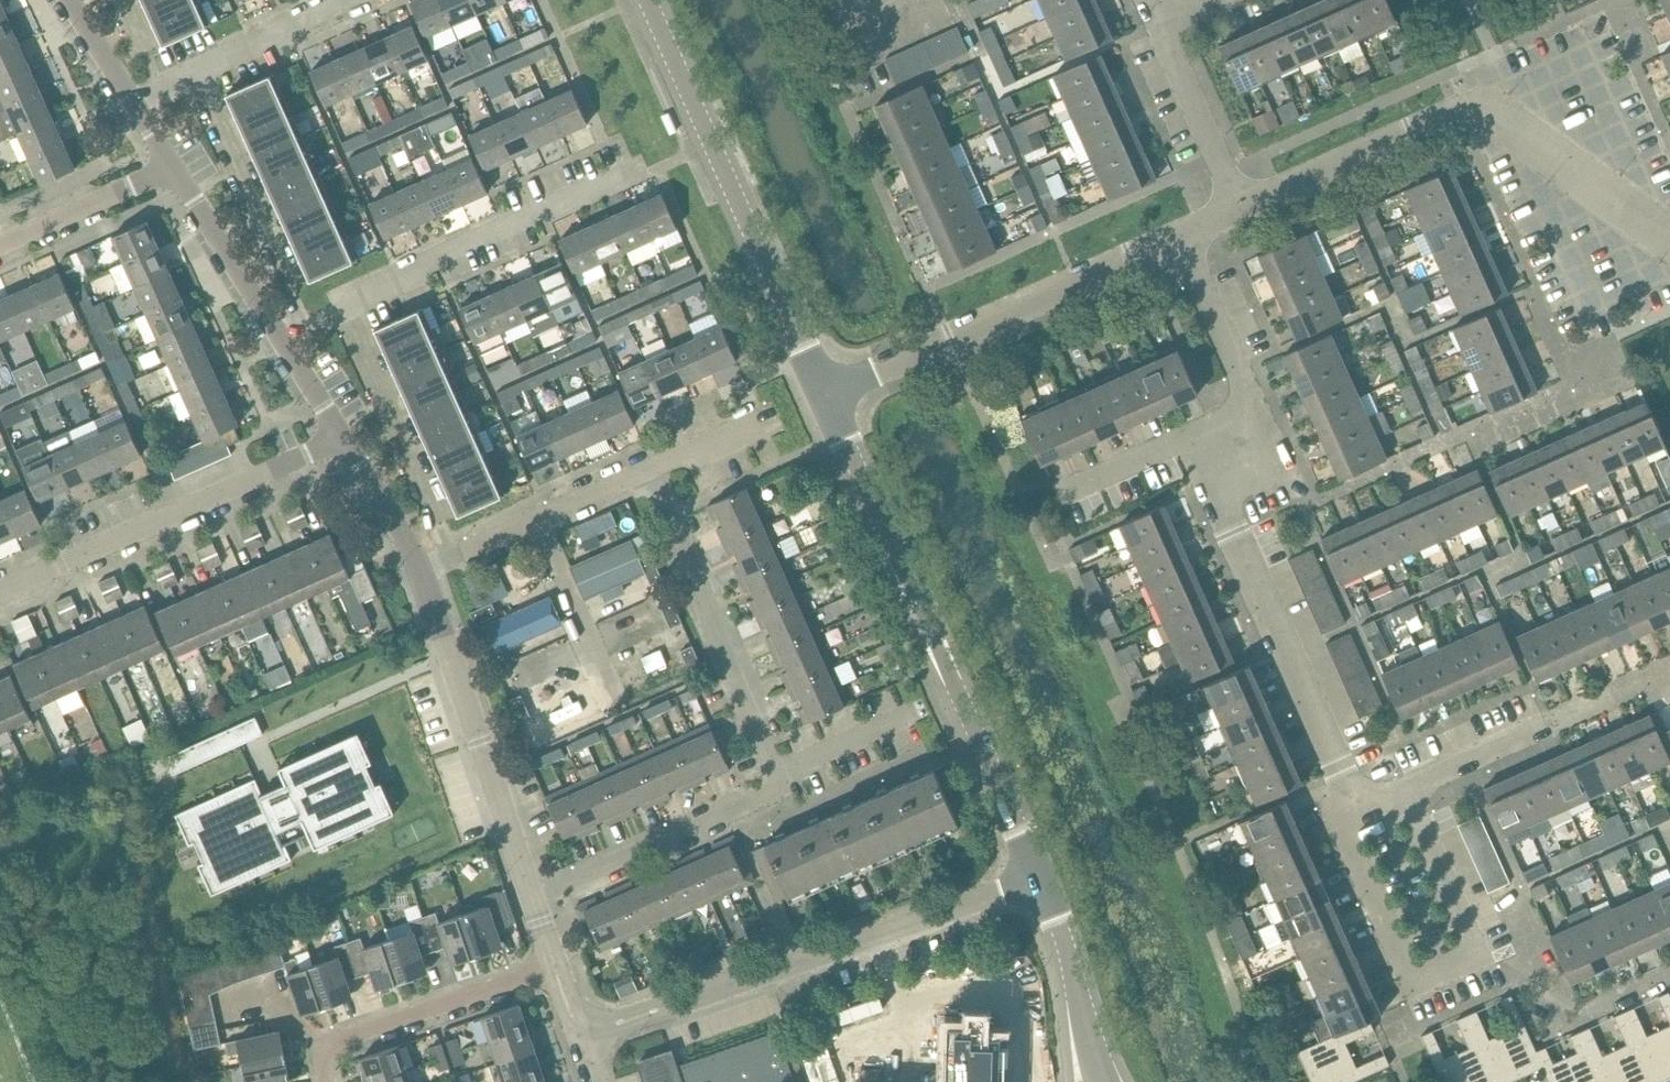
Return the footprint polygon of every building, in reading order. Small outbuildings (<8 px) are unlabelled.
[(199,0),(154,0),(144,4),(153,25),(201,3),(199,0)] [(153,25),(162,46),(171,42),(211,24),(219,21),(210,0),(209,0),(201,3),(153,25)] [(410,2),(432,51),(458,39),(441,0),(416,0),(410,2)] [(458,39),(484,28),(477,14),(471,0),(441,0),(458,39)] [(503,2),(502,0),(471,0),(477,14),(503,2)] [(967,4),(974,18),(1009,2),(1008,0),(976,0),(967,4)] [(1047,17),(1085,0),(1040,0),(1047,17)] [(1047,17),(1057,37),(1103,17),(1095,0),(1085,0),(1047,17)] [(1339,49),(1358,41),(1340,0),(1320,0),(1317,1),(1339,49)] [(1377,32),(1363,0),(1340,0),(1358,41),(1377,32)] [(1377,32),(1398,23),(1387,0),(1363,0),(1377,32)] [(1669,15),(1669,0),(1661,0),(1668,15),(1669,15)] [(1319,58),(1339,49),(1317,1),(1298,10),(1319,58)] [(1278,19),(1300,67),(1319,58),(1298,10),(1278,19)] [(0,19),(0,49),(18,41),(7,16),(0,19)] [(1103,17),(1057,37),(1066,59),(1112,38),(1103,17)] [(1281,75),(1300,67),(1278,19),(1259,27),(1281,75)] [(429,59),(413,25),(387,37),(402,71),(407,81),(428,71),(424,61),(429,59)] [(958,26),(957,27),(946,32),(957,56),(969,50),(958,26)] [(979,31),(986,44),(997,39),(991,26),(979,31)] [(549,37),(545,27),(526,36),(530,45),(549,37)] [(1240,36),(1261,84),(1281,75),(1259,27),(1240,36)] [(957,56),(946,32),(934,37),(945,61),(957,56)] [(1241,93),(1261,84),(1240,36),(1220,45),(1241,93)] [(402,71),(387,37),(362,48),(377,82),(402,71)] [(945,61),(934,37),(922,43),(933,67),(945,61)] [(488,38),(469,46),(479,68),(498,60),(494,50),(488,38)] [(986,44),(992,59),(1004,54),(997,39),(986,44)] [(0,49),(0,80),(30,66),(18,41),(0,49)] [(498,60),(516,51),(512,42),(494,50),(498,60)] [(530,64),(556,52),(552,43),(526,54),(530,64)] [(933,67),(922,43),(910,48),(921,72),(933,67)] [(377,82),(362,48),(336,59),(352,94),(377,82)] [(921,72),(910,48),(898,53),(909,77),(921,72)] [(1661,54),(1669,73),(1669,50),(1661,54)] [(1389,62),(1395,74),(1417,65),(1412,52),(1389,62)] [(909,77),(898,53),(885,59),(896,83),(909,77)] [(526,54),(500,66),(509,85),(522,78),(518,69),(530,64),(526,54)] [(1064,96),(1110,75),(1100,54),(1054,74),(1064,96)] [(352,94),(336,59),(310,71),(325,105),(352,94)] [(981,76),(975,62),(962,67),(969,82),(981,76)] [(446,83),(466,74),(461,65),(442,74),(446,83)] [(7,107),(41,92),(30,66),(0,80),(0,110),(7,107)] [(482,74),(475,77),(479,86),(479,87),(486,84),(492,98),(511,89),(509,85),(500,66),(482,74)] [(1005,86),(1016,81),(1010,67),(998,72),(1005,86)] [(274,73),(225,95),(235,116),(284,94),(274,73)] [(1069,107),(1056,113),(1060,122),(1073,116),(1119,96),(1110,75),(1064,96),(1069,107)] [(1353,81),(1357,90),(1370,84),(1366,75),(1353,81)] [(282,85),(285,94),(286,94),(299,88),(295,79),(282,85)] [(1344,95),(1357,90),(1353,81),(1352,79),(1340,85),(1344,95)] [(449,89),(453,98),(472,89),(468,80),(449,89)] [(922,84),(876,105),(885,126),(932,106),(922,84)] [(572,89),(546,101),(562,135),(588,123),(572,89)] [(993,103),(987,89),(974,94),(981,108),(993,103)] [(0,110),(0,135),(2,140),(18,132),(52,117),(41,92),(7,107),(0,110)] [(293,115),(284,94),(235,116),(244,137),(293,115)] [(382,94),(373,98),(384,123),(393,119),(394,119),(382,94)] [(999,100),(1005,114),(1017,109),(1011,95),(999,100)] [(449,105),(445,96),(425,105),(430,114),(449,105)] [(1082,137),(1128,116),(1119,96),(1073,116),(1082,137)] [(1299,100),(1293,103),(1299,116),(1305,113),(1299,100)] [(546,101),(521,112),(536,146),(562,135),(546,101)] [(1283,124),(1299,116),(1293,103),(1292,101),(1276,108),(1283,124)] [(999,117),(993,103),(981,108),(987,123),(999,117)] [(941,126),(932,106),(885,126),(894,147),(941,126)] [(398,128),(416,120),(412,111),(394,119),(398,128)] [(430,133),(456,122),(452,111),(426,123),(430,133)] [(1011,127),(1017,141),(1029,136),(1028,134),(1051,124),(1046,111),(1011,127)] [(521,112),(495,123),(511,158),(536,146),(521,112)] [(293,115),(244,137),(253,157),(302,136),(293,115)] [(1275,115),(1255,124),(1259,133),(1279,124),(1275,115)] [(1091,158),(1138,137),(1128,116),(1082,137),(1091,158)] [(52,117),(18,132),(30,158),(64,143),(52,117)] [(379,137),(398,128),(394,119),(393,119),(384,123),(375,127),(379,137)] [(426,123),(400,135),(404,144),(409,155),(435,143),(430,133),(426,123)] [(470,135),(485,169),(511,158),(495,123),(470,135)] [(941,126),(894,147),(904,168),(950,147),(941,126)] [(993,135),(999,150),(1012,144),(1005,130),(993,135)] [(346,152),(365,143),(361,134),(342,142),(346,152)] [(386,152),(404,144),(400,135),(382,143),(386,152)] [(311,156),(302,136),(253,157),(263,178),(311,156)] [(1029,136),(1017,141),(1024,155),(1035,150),(1030,138),(1029,136)] [(1082,162),(1081,162),(1089,181),(1099,176),(1100,178),(1147,158),(1138,137),(1091,158),(1082,162)] [(64,143),(30,158),(41,184),(75,168),(64,143)] [(1018,158),(1012,144),(999,150),(1006,163),(1018,158)] [(368,149),(349,158),(353,167),(356,174),(382,162),(375,146),(368,149)] [(960,167),(950,147),(904,168),(913,188),(960,167)] [(311,156),(263,178),(272,199),(321,177),(311,156)] [(446,169),(462,203),(488,192),(472,158),(446,169)] [(1100,178),(1110,200),(1156,179),(1147,158),(1100,178)] [(1041,163),(1030,169),(1036,182),(1048,177),(1041,163)] [(960,167),(913,188),(922,209),(969,188),(960,167)] [(1415,210),(1462,189),(1452,168),(1405,189),(1415,210)] [(421,181),(436,215),(462,203),(446,169),(421,181)] [(1030,185),(1024,171),(1012,177),(1018,191),(1030,185)] [(330,197),(321,177),(272,199),(281,219),(330,197)] [(1036,182),(1043,197),(1054,191),(1048,177),(1036,182)] [(396,192),(411,226),(436,215),(421,181),(396,192)] [(1037,199),(1030,185),(1018,191),(1024,205),(1037,199)] [(978,209),(969,188),(922,209),(931,230),(978,209)] [(1424,231),(1471,210),(1462,189),(1415,210),(1424,231)] [(370,204),(385,238),(411,226),(396,192),(370,204)] [(636,205),(651,239),(677,227),(662,193),(636,205)] [(330,197),(281,219),(290,240),(339,218),(330,197)] [(1055,224),(1066,219),(1060,204),(1048,210),(1055,224)] [(611,216),(626,250),(651,239),(636,205),(611,216)] [(1379,219),(1372,205),(1360,210),(1367,224),(1379,219)] [(978,209),(931,230),(941,250),(987,229),(978,209)] [(1433,251),(1480,230),(1471,210),(1424,231),(1433,251)] [(1049,226),(1042,212),(1030,218),(1036,232),(1049,226)] [(1354,213),(1343,218),(1349,232),(1361,227),(1354,213)] [(585,228),(600,262),(626,250),(611,216),(585,228)] [(348,239),(339,218),(290,240),(300,260),(348,239)] [(113,236),(124,262),(158,247),(147,221),(113,236)] [(559,239),(574,273),(600,262),(585,228),(559,239)] [(997,250),(987,229),(941,250),(950,271),(997,250)] [(1443,272),(1489,251),(1480,230),(1433,251),(1443,272)] [(1373,237),(1379,251),(1391,246),(1384,232),(1373,237)] [(1315,255),(1305,234),(1259,255),(1268,276),(1315,255)] [(309,282),(358,260),(348,239),(300,260),(309,282)] [(1355,245),(1361,259),(1373,254),(1366,240),(1355,245)] [(1397,260),(1391,246),(1379,251),(1385,265),(1397,260)] [(124,262),(136,287),(170,272),(158,247),(124,262)] [(1452,293),(1499,272),(1489,251),(1443,272),(1452,293)] [(1373,254),(1361,259),(1367,273),(1379,268),(1373,254)] [(62,259),(71,278),(80,274),(71,255),(62,259)] [(1277,297),(1324,276),(1315,255),(1268,276),(1277,297)] [(578,296),(562,262),(536,274),(552,308),(578,296)] [(698,273),(694,264),(675,273),(679,282),(698,273)] [(136,287),(147,313),(181,297),(170,272),(136,287)] [(1462,314),(1508,293),(1499,272),(1452,293),(1462,314)] [(76,307),(60,273),(34,284),(50,318),(76,307)] [(1391,278),(1398,292),(1409,287),(1403,273),(1391,278)] [(536,274),(511,285),(526,319),(534,336),(559,325),(552,308),(536,274)] [(1287,317),(1333,296),(1324,276),(1277,297),(1287,317)] [(661,279),(643,287),(647,297),(665,288),(661,279)] [(701,280),(682,288),(686,298),(705,289),(701,280)] [(1391,295),(1385,281),(1373,286),(1379,301),(1391,295)] [(24,330),(50,318),(34,284),(9,296),(24,330)] [(526,319),(511,285),(486,297),(501,331),(526,319)] [(628,305),(647,297),(643,287),(624,296),(628,305)] [(1415,301),(1409,287),(1398,292),(1404,306),(1415,301)] [(85,310),(94,306),(86,288),(77,292),(85,310)] [(668,295),(650,303),(654,312),(672,304),(668,295)] [(9,296),(0,300),(0,341),(24,330),(9,296)] [(1343,318),(1343,317),(1333,296),(1287,317),(1296,339),(1343,318)] [(147,313),(158,338),(193,323),(181,297),(147,313)] [(501,331),(486,297),(460,308),(480,355),(506,343),(501,331)] [(595,320),(615,311),(610,302),(591,310),(595,320)] [(650,303),(631,311),(635,320),(654,312),(650,303)] [(85,310),(93,329),(102,325),(94,306),(85,310)] [(1463,349),(1509,328),(1500,307),(1453,328),(1463,349)] [(383,351),(432,329),(422,308),(374,330),(383,351)] [(1380,312),(1368,317),(1374,331),(1386,325),(1380,312)] [(1416,333),(1428,328),(1421,314),(1409,319),(1416,333)] [(598,326),(602,335),(622,326),(617,317),(598,326)] [(158,338),(170,363),(204,348),(193,323),(158,338)] [(696,338),(711,372),(737,360),(722,326),(696,338)] [(595,336),(591,327),(572,335),(576,345),(595,336)] [(1463,349),(1472,370),(1519,349),(1509,328),(1463,349)] [(441,350),(432,329),(383,351),(393,371),(441,350)] [(1294,375),(1340,355),(1331,333),(1284,354),(1294,375)] [(107,361),(117,357),(108,338),(99,342),(107,361)] [(565,338),(540,350),(544,359),(569,348),(565,338)] [(670,349),(686,383),(711,372),(696,338),(670,349)] [(1380,344),(1387,358),(1399,353),(1392,339),(1380,344)] [(1405,350),(1411,365),(1423,360),(1416,345),(1405,350)] [(600,346),(581,355),(585,364),(590,362),(596,376),(611,370),(604,355),(600,346)] [(1157,355),(1178,403),(1198,394),(1177,346),(1157,355)] [(170,363),(181,389),(215,373),(204,348),(170,363)] [(645,360),(660,395),(686,383),(670,349),(645,360)] [(1472,370),(1481,391),(1528,370),(1519,349),(1472,370)] [(402,392),(450,370),(441,350),(393,371),(402,392)] [(525,367),(544,359),(540,350),(521,358),(525,367)] [(100,361),(96,351),(76,360),(80,369),(100,361)] [(1405,367),(1399,353),(1387,358),(1393,372),(1405,367)] [(504,357),(485,365),(488,373),(493,382),(512,373),(519,370),(514,361),(511,354),(504,357)] [(1137,364),(1159,411),(1178,403),(1157,355),(1137,364)] [(1350,375),(1340,355),(1294,375),(1303,396),(1350,375)] [(107,361),(116,379),(125,375),(117,357),(107,361)] [(619,372),(634,406),(660,395),(645,360),(619,372)] [(1041,360),(1029,365),(1034,377),(1046,371),(1041,360)] [(567,361),(549,369),(553,378),(571,370),(567,361)] [(475,362),(464,367),(472,383),(483,378),(475,362)] [(1118,372),(1139,420),(1159,411),(1137,364),(1118,372)] [(48,384),(67,375),(63,366),(44,374),(48,384)] [(102,367),(83,375),(87,384),(106,376),(102,367)] [(534,387),(553,378),(549,369),(530,377),(534,387)] [(460,391),(450,370),(402,392),(411,413),(460,391)] [(1528,370),(1481,391),(1491,412),(1538,391),(1528,370)] [(1098,381),(1120,429),(1139,420),(1118,372),(1098,381)] [(1417,378),(1423,392),(1435,387),(1429,372),(1417,378)] [(181,389),(169,394),(180,419),(192,414),(227,399),(215,373),(181,389)] [(48,384),(44,374),(26,383),(30,392),(48,384)] [(1312,417),(1359,396),(1350,375),(1303,396),(1312,417)] [(1417,394),(1410,380),(1399,385),(1405,400),(1417,394)] [(51,390),(55,399),(74,391),(69,381),(51,390)] [(1079,390),(1100,437),(1120,429),(1098,381),(1079,390)] [(497,392),(501,401),(521,393),(516,384),(497,392)] [(1423,392),(1430,406),(1441,401),(1435,387),(1423,392)] [(16,398),(12,389),(0,394),(0,405),(16,398)] [(130,412),(139,407),(131,389),(122,393),(130,412)] [(51,390),(32,398),(37,407),(55,399),(51,390)] [(620,390),(593,401),(609,435),(635,424),(620,390)] [(1060,398),(1081,446),(1100,437),(1079,390),(1060,398)] [(420,433),(469,411),(460,391),(411,413),(420,433)] [(1417,394),(1405,400),(1411,413),(1423,408),(1417,394)] [(1368,417),(1359,396),(1312,417),(1322,437),(1368,417)] [(1040,407),(1062,455),(1081,446),(1060,398),(1040,407)] [(204,440),(211,437),(222,432),(235,427),(238,425),(227,399),(192,414),(204,440)] [(1666,445),(1646,400),(1626,409),(1646,454),(1666,445)] [(593,401),(568,413),(583,447),(609,435),(593,401)] [(4,422),(23,413),(19,404),(0,412),(0,414),(4,422)] [(130,412),(138,430),(147,426),(139,407),(130,412)] [(1020,416),(1042,464),(1062,455),(1040,407),(1020,416)] [(1626,463),(1646,454),(1626,409),(1606,418),(1626,463)] [(536,410),(510,421),(532,470),(558,458),(543,424),(536,410)] [(478,432),(469,411),(420,433),(429,454),(478,432)] [(568,413),(543,424),(558,458),(583,447),(568,413)] [(1435,419),(1442,433),(1453,428),(1447,413),(1435,419)] [(1331,458),(1377,437),(1368,417),(1322,437),(1331,458)] [(1607,471),(1626,463),(1606,418),(1587,427),(1607,471)] [(95,420),(69,431),(90,477),(116,466),(102,435),(95,420)] [(1417,426),(1424,441),(1436,436),(1429,421),(1417,426)] [(128,423),(102,435),(116,466),(142,455),(128,423)] [(241,440),(235,427),(222,432),(228,446),(241,440)] [(1587,427),(1567,435),(1587,480),(1594,494),(1613,485),(1607,471),(1587,427)] [(69,430),(43,441),(49,455),(65,489),(90,477),(69,431),(69,430)] [(228,446),(222,432),(211,437),(220,459),(232,454),(228,446)] [(439,474),(487,453),(478,432),(429,454),(439,474)] [(1568,489),(1587,480),(1567,435),(1548,444),(1568,489)] [(41,436),(15,448),(23,466),(39,500),(65,489),(49,455),(43,441),(41,436)] [(204,440),(199,442),(209,464),(220,459),(211,437),(204,440)] [(1387,458),(1377,437),(1331,458),(1340,479),(1387,458)] [(153,463),(162,459),(153,440),(144,444),(153,463)] [(198,469),(209,464),(199,442),(188,447),(198,469)] [(1549,497),(1568,489),(1548,444),(1529,453),(1549,497)] [(188,447),(177,452),(186,474),(198,469),(188,447)] [(186,474),(177,452),(165,458),(175,479),(186,474)] [(496,473),(487,453),(439,474),(448,495),(496,473)] [(1529,506),(1549,497),(1529,453),(1509,462),(1529,506)] [(818,456),(806,461),(810,470),(821,465),(818,456)] [(1509,515),(1529,506),(1509,462),(1489,471),(1509,515)] [(1458,477),(1478,522),(1498,513),(1478,468),(1458,477)] [(457,516),(506,495),(496,473),(448,495),(457,516)] [(1438,486),(1458,531),(1478,522),(1458,477),(1438,486)] [(753,485),(707,506),(713,520),(720,517),(722,521),(761,504),(753,485)] [(830,485),(824,488),(819,490),(822,498),(834,493),(830,485)] [(1419,495),(1439,539),(1458,531),(1438,486),(1419,495)] [(26,489),(0,501),(16,535),(42,523),(26,489)] [(834,493),(822,498),(826,506),(838,501),(834,493)] [(1655,493),(1642,498),(1648,510),(1660,504),(1655,493)] [(1400,503),(1420,548),(1439,539),(1419,495),(1400,503)] [(1634,516),(1648,510),(1642,498),(1629,504),(1634,516)] [(16,535),(0,501),(0,500),(0,542),(16,535)] [(292,507),(301,528),(309,524),(300,503),(292,507)] [(1380,512),(1400,557),(1420,548),(1400,503),(1380,512)] [(761,504),(722,521),(724,526),(717,529),(723,542),(769,522),(761,504)] [(1120,525),(1129,545),(1173,525),(1164,505),(1120,525)] [(292,507),(284,510),(294,531),(301,528),(292,507)] [(1616,510),(1604,516),(1609,527),(1622,522),(1616,510)] [(612,511),(575,527),(581,541),(597,534),(618,525),(612,511)] [(1663,511),(1650,516),(1655,528),(1668,522),(1663,511)] [(1361,521),(1381,565),(1400,557),(1380,512),(1361,521)] [(1596,533),(1609,527),(1604,516),(1590,522),(1596,533)] [(1642,534),(1655,528),(1650,516),(1637,522),(1642,534)] [(838,534),(850,529),(847,521),(835,526),(833,522),(814,531),(819,542),(838,534)] [(1341,529),(1361,574),(1381,565),(1361,521),(1341,529)] [(249,526),(258,547),(266,543),(257,522),(249,526)] [(777,540),(769,522),(723,542),(730,556),(736,553),(738,558),(777,540)] [(1129,545),(1137,564),(1182,544),(1173,525),(1129,545)] [(249,526),(241,529),(250,550),(258,547),(249,526)] [(1570,545),(1583,539),(1578,528),(1565,533),(1570,545)] [(1611,534),(1616,545),(1630,539),(1624,528),(1611,534)] [(842,542),(847,540),(854,537),(850,529),(838,534),(842,542)] [(1341,529),(1321,538),(1341,583),(1361,574),(1341,529)] [(331,533),(308,543),(328,588),(330,592),(338,589),(356,630),(372,623),(362,602),(376,595),(377,596),(378,595),(365,566),(364,566),(363,564),(361,559),(356,548),(345,553),(341,555),(331,533)] [(1557,551),(1570,545),(1565,533),(1551,539),(1557,551)] [(643,534),(631,539),(637,554),(641,563),(646,573),(647,576),(651,584),(663,579),(659,571),(649,548),(643,534)] [(1611,534),(1598,540),(1603,551),(1616,545),(1611,534)] [(570,567),(585,600),(646,573),(637,554),(631,539),(570,567)] [(1500,556),(1514,551),(1509,539),(1495,545),(1500,556)] [(785,558),(777,540),(738,558),(740,562),(733,565),(740,578),(785,558)] [(205,545),(215,566),(222,563),(213,542),(205,545)] [(308,543),(287,553),(307,597),(328,588),(308,543)] [(1069,548),(1075,562),(1087,557),(1081,543),(1069,548)] [(1137,564),(1146,583),(1190,563),(1182,544),(1137,564)] [(205,545),(197,549),(207,570),(215,566),(205,545)] [(1531,562),(1544,556),(1539,545),(1526,551),(1531,562)] [(1586,545),(1573,551),(1578,563),(1591,557),(1586,545)] [(1288,559),(1294,571),(1318,560),(1313,548),(1288,559)] [(1483,550),(1470,556),(1475,568),(1488,562),(1483,550)] [(1573,551),(1560,557),(1565,569),(1578,563),(1573,551)] [(307,597),(287,553),(265,562),(285,607),(307,597)] [(1462,574),(1475,568),(1470,556),(1456,562),(1462,574)] [(863,557),(857,560),(851,563),(854,570),(866,565),(863,557)] [(794,576),(785,558),(740,578),(746,592),(752,589),(754,594),(794,576)] [(1294,571),(1300,584),(1324,573),(1318,560),(1294,571)] [(162,565),(171,586),(179,582),(170,561),(162,565)] [(263,617),(285,607),(265,562),(243,572),(263,617)] [(1146,583),(1155,603),(1199,583),(1190,563),(1146,583)] [(1534,569),(1539,580),(1552,574),(1547,563),(1534,569)] [(162,565),(154,568),(163,589),(171,586),(162,565)] [(866,565),(854,570),(858,579),(870,573),(866,565)] [(1444,567),(1431,573),(1436,585),(1449,579),(1444,567)] [(1653,575),(1669,613),(1669,567),(1653,575)] [(479,608),(492,602),(497,600),(483,568),(465,577),(479,608)] [(1081,574),(1086,587),(1098,582),(1092,569),(1081,574)] [(1534,569),(1521,574),(1526,586),(1539,580),(1534,569)] [(243,572),(222,582),(242,627),(263,617),(243,572)] [(1300,584),(1305,596),(1329,585),(1324,573),(1300,584)] [(1423,591),(1436,585),(1431,573),(1418,579),(1423,591)] [(106,578),(116,599),(124,595),(114,574),(106,578)] [(1478,574),(1464,579),(1469,591),(1483,585),(1478,574)] [(1634,584),(1654,628),(1669,621),(1669,613),(1653,575),(1634,584)] [(802,594),(794,576),(754,594),(756,598),(750,601),(756,615),(802,594)] [(106,578),(98,581),(108,602),(116,599),(106,578)] [(1509,580),(1496,586),(1501,597),(1514,591),(1509,580)] [(222,582),(200,591),(220,636),(242,627),(222,582)] [(1086,587),(1092,600),(1104,595),(1098,582),(1086,587)] [(1155,603),(1163,622),(1208,602),(1199,583),(1155,603)] [(1397,602),(1410,596),(1405,584),(1392,590),(1397,602)] [(1634,584),(1614,592),(1634,637),(1654,628),(1634,584)] [(1305,596),(1311,608),(1335,598),(1329,585),(1305,596)] [(1439,591),(1444,602),(1457,596),(1452,585),(1439,591)] [(1397,602),(1392,590),(1379,596),(1384,608),(1397,602)] [(220,636),(200,591),(178,601),(198,646),(220,636)] [(1439,591),(1426,597),(1431,608),(1444,602),(1439,591)] [(1614,592),(1595,601),(1615,646),(1634,637),(1614,592)] [(879,593),(873,596),(867,599),(871,607),(882,601),(879,593)] [(71,594),(63,597),(72,618),(80,615),(71,594)] [(810,612),(802,594),(756,615),(762,628),(769,626),(770,630),(810,612)] [(65,622),(72,618),(63,597),(55,601),(65,622)] [(550,597),(485,626),(496,651),(542,631),(562,623),(550,597)] [(1340,610),(1335,598),(1311,608),(1316,621),(1340,610)] [(176,656),(198,646),(178,601),(156,611),(176,656)] [(682,623),(672,601),(660,606),(670,628),(682,623)] [(886,610),(882,601),(871,607),(874,615),(886,610)] [(1358,619),(1372,613),(1367,601),(1353,607),(1358,619)] [(1595,601),(1576,610),(1596,654),(1615,646),(1595,601)] [(1163,622),(1172,642),(1217,622),(1208,602),(1163,622)] [(1400,608),(1405,620),(1418,614),(1413,602),(1400,608)] [(165,649),(145,604),(123,614),(143,659),(165,649)] [(1098,613),(1104,626),(1115,620),(1109,607),(1098,613)] [(1400,608),(1387,614),(1392,625),(1405,620),(1400,608)] [(1340,610),(1316,621),(1322,633),(1346,622),(1340,610)] [(1576,610),(1556,618),(1576,663),(1596,654),(1576,610)] [(818,630),(810,612),(770,630),(772,634),(766,637),(772,651),(818,630)] [(20,617),(29,638),(37,634),(28,613),(20,617)] [(143,659),(123,614),(101,624),(121,669),(143,659)] [(20,617),(12,620),(21,641),(29,638),(20,617)] [(1556,618),(1537,627),(1557,672),(1576,663),(1556,618)] [(1360,626),(1377,662),(1390,656),(1380,631),(1374,619),(1360,626)] [(1104,626),(1110,639),(1121,634),(1115,620),(1104,626)] [(1480,629),(1500,674),(1520,665),(1500,620),(1480,629)] [(1172,642),(1158,648),(1167,667),(1181,661),(1225,641),(1217,622),(1172,642)] [(121,669),(101,624),(79,634),(99,679),(121,669)] [(1557,672),(1537,627),(1517,636),(1537,681),(1557,672)] [(1460,638),(1480,683),(1500,674),(1480,629),(1460,638)] [(787,666),(826,648),(818,630),(772,651),(778,665),(785,662),(787,666)] [(895,630),(889,632),(883,635),(887,643),(899,637),(895,630)] [(1326,643),(1332,655),(1356,645),(1350,632),(1326,643)] [(99,679),(79,634),(58,644),(78,688),(99,679)] [(902,646),(899,637),(887,643),(890,651),(902,646)] [(1441,647),(1461,691),(1480,683),(1460,638),(1441,647)] [(1181,661),(1190,681),(1234,661),(1225,641),(1181,661)] [(58,644),(36,653),(56,698),(63,714),(85,704),(78,688),(58,644)] [(1397,650),(1396,651),(1402,664),(1422,709),(1441,700),(1421,656),(1416,644),(1398,653),(1397,650)] [(702,667),(692,645),(680,650),(690,672),(702,667)] [(1332,655),(1337,668),(1361,657),(1356,645),(1332,655)] [(1115,651),(1121,664),(1133,659),(1127,646),(1115,651)] [(1421,656),(1441,700),(1461,691),(1441,647),(1421,656)] [(834,666),(826,648),(787,666),(789,670),(782,673),(788,687),(834,666)] [(630,669),(637,683),(679,662),(673,649),(630,669)] [(489,655),(499,678),(511,672),(501,650),(495,652),(489,655)] [(1390,656),(1377,662),(1382,673),(1402,718),(1422,709),(1402,664),(1396,651),(1389,654),(1390,656)] [(56,698),(36,653),(14,663),(34,708),(56,698)] [(1337,668),(1343,680),(1367,670),(1361,657),(1337,668)] [(1121,664),(1127,678),(1138,672),(1133,659),(1121,664)] [(1258,684),(1249,664),(1201,686),(1210,706),(1258,684)] [(842,685),(834,666),(788,687),(794,701),(801,698),(803,702),(842,685)] [(911,666),(905,668),(899,671),(903,680),(915,674),(911,666)] [(284,668),(280,671),(286,685),(291,682),(292,682),(286,668),(284,668)] [(1343,680),(1348,693),(1372,682),(1367,670),(1343,680)] [(11,674),(0,679),(0,709),(9,729),(31,719),(11,674)] [(1354,705),(1378,694),(1372,682),(1348,693),(1354,705)] [(1219,725),(1267,704),(1258,684),(1210,706),(1219,725)] [(851,703),(842,685),(803,702),(805,706),(798,709),(805,724),(851,703)] [(1133,692),(1139,704),(1150,699),(1145,687),(1133,692)] [(693,688),(680,694),(684,702),(697,696),(693,688)] [(509,700),(519,722),(531,717),(521,694),(509,700)] [(1378,694),(1354,705),(1359,717),(1383,707),(1378,694)] [(536,715),(543,729),(586,709),(579,695),(536,715)] [(670,699),(657,704),(661,713),(673,707),(670,699)] [(648,718),(661,713),(657,704),(644,710),(648,718)] [(1228,745),(1276,723),(1267,704),(1219,725),(1228,745)] [(0,709),(0,733),(9,729),(0,709)] [(1650,770),(1669,761),(1669,758),(1650,714),(1629,723),(1650,770)] [(621,721),(624,729),(637,723),(634,715),(621,721)] [(165,758),(173,775),(263,734),(255,717),(165,758)] [(149,738),(141,720),(123,728),(131,746),(149,738)] [(621,721),(608,726),(612,735),(624,729),(621,721)] [(1236,764),(1284,743),(1276,723),(1228,745),(1236,764)] [(1629,779),(1650,770),(1629,723),(1609,733),(1629,779)] [(691,732),(709,771),(713,770),(716,776),(730,770),(709,724),(691,732)] [(598,731),(585,737),(588,745),(601,739),(598,731)] [(369,764),(374,762),(360,732),(280,768),(288,784),(264,795),(257,778),(177,815),(191,845),(196,843),(205,863),(200,865),(214,895),(294,859),(286,843),(309,832),(317,849),(397,812),(383,782),(378,784),(369,764)] [(691,732),(673,740),(693,786),(707,780),(704,773),(709,771),(691,732)] [(1609,788),(1629,779),(1609,733),(1588,742),(1609,788)] [(585,737),(572,742),(575,751),(588,745),(585,737)] [(680,792),(693,786),(673,740),(655,748),(672,788),(677,786),(680,792)] [(1588,798),(1609,788),(1588,742),(1567,751),(1588,798)] [(1245,784),(1293,762),(1284,743),(1236,764),(1245,784)] [(561,747),(548,753),(552,761),(565,755),(561,747)] [(655,748),(637,756),(657,802),(671,796),(668,789),(672,788),(655,748)] [(1567,751),(1547,760),(1568,807),(1588,798),(1567,751)] [(548,753),(536,759),(539,767),(552,761),(548,753)] [(643,808),(657,802),(637,756),(619,764),(636,804),(640,802),(643,808)] [(1201,757),(1188,762),(1197,782),(1209,776),(1201,757)] [(1547,760),(1526,769),(1547,816),(1553,828),(1573,819),(1568,807),(1547,760)] [(1254,804),(1302,782),(1293,762),(1245,784),(1254,804)] [(619,764),(600,772),(621,818),(635,812),(632,806),(636,804),(619,764)] [(960,826),(935,769),(765,845),(790,902),(960,826)] [(1547,816),(1526,769),(1506,779),(1526,825),(1547,816)] [(600,772),(582,780),(600,820),(604,818),(607,824),(621,818),(600,772)] [(1506,779),(1484,788),(1505,835),(1510,844),(1531,835),(1526,825),(1506,779)] [(582,780),(564,789),(585,834),(599,828),(596,822),(600,820),(582,780)] [(564,789),(546,797),(563,836),(568,834),(571,841),(585,834),(564,789)] [(1246,841),(1295,820),(1286,800),(1238,821),(1246,841)] [(1651,827),(1665,821),(1659,809),(1645,815),(1651,827)] [(1458,825),(1463,836),(1485,826),(1480,815),(1458,825)] [(1651,827),(1645,815),(1631,822),(1637,834),(1651,827)] [(1303,839),(1295,820),(1246,841),(1255,861),(1303,839)] [(1463,836),(1468,847),(1490,837),(1485,826),(1463,836)] [(1610,846),(1624,839),(1618,828),(1604,834),(1610,846)] [(1654,833),(1639,839),(1644,851),(1659,845),(1654,833)] [(1596,852),(1610,846),(1604,834),(1590,840),(1596,852)] [(716,851),(712,853),(729,893),(754,881),(734,835),(713,845),(716,851)] [(1468,847),(1473,858),(1495,848),(1490,837),(1468,847)] [(1264,880),(1312,858),(1303,839),(1255,861),(1264,880)] [(1626,845),(1612,852),(1617,863),(1632,857),(1626,845)] [(1568,864),(1583,858),(1577,846),(1563,852),(1568,864)] [(1473,858),(1478,869),(1500,860),(1495,848),(1473,858)] [(711,901),(729,893),(712,853),(707,855),(704,849),(691,855),(711,901)] [(1555,870),(1568,864),(1563,852),(1549,859),(1555,870)] [(1612,852),(1598,858),(1603,869),(1617,863),(1612,852)] [(680,867),(675,869),(693,909),(711,901),(691,855),(677,861),(680,867)] [(1320,878),(1312,858),(1264,880),(1272,899),(1320,878)] [(1478,869),(1483,881),(1505,871),(1500,860),(1478,869)] [(1527,883),(1542,876),(1536,864),(1522,871),(1527,883)] [(1571,870),(1576,882),(1590,875),(1585,864),(1571,870)] [(675,917),(693,909),(675,869),(671,871),(668,865),(654,871),(675,917)] [(1571,870),(1557,876),(1562,888),(1576,882),(1571,870)] [(643,884),(639,886),(657,925),(675,917),(654,871),(641,877),(643,884)] [(1510,882),(1505,871),(1483,881),(1488,892),(1510,882)] [(448,874),(439,877),(441,883),(450,880),(448,874)] [(1273,899),(1264,903),(1273,922),(1329,897),(1321,878),(1273,899)] [(639,933),(657,925),(639,886),(635,887),(632,881),(618,887),(639,933)] [(1544,882),(1530,888),(1535,900),(1549,894),(1544,882)] [(1654,889),(1669,925),(1669,882),(1654,889)] [(621,941),(639,933),(618,887),(604,893),(607,900),(603,902),(621,941)] [(1633,898),(1654,945),(1669,938),(1669,925),(1654,889),(1633,898)] [(488,906),(464,914),(478,956),(478,955),(503,947),(502,943),(497,930),(510,925),(510,924),(516,922),(506,891),(506,890),(505,890),(499,892),(498,891),(484,895),(488,906)] [(575,906),(582,922),(588,919),(602,950),(621,941),(603,902),(599,904),(596,897),(575,906)] [(1329,897),(1273,922),(1282,942),(1290,938),(1338,917),(1329,897)] [(1633,898),(1613,908),(1634,954),(1654,945),(1633,898)] [(1236,901),(1225,906),(1230,917),(1241,912),(1236,901)] [(1613,908),(1592,917),(1613,964),(1634,954),(1613,908)] [(440,922),(436,912),(423,916),(434,951),(446,947),(452,964),(477,955),(477,956),(478,956),(464,914),(440,922)] [(1230,919),(1225,920),(1234,940),(1247,934),(1238,915),(1231,918),(1230,919)] [(385,929),(389,939),(403,981),(403,980),(428,972),(422,955),(434,951),(423,916),(385,929)] [(1298,957),(1346,936),(1338,917),(1290,938),(1298,957)] [(1592,917),(1571,926),(1592,973),(1613,964),(1592,917)] [(1571,926),(1550,936),(1571,983),(1592,973),(1571,926)] [(775,945),(770,933),(761,937),(766,949),(775,945)] [(1243,959),(1256,953),(1247,934),(1234,940),(1243,959)] [(276,935),(263,941),(273,970),(285,966),(284,962),(285,961),(276,935)] [(1355,955),(1346,936),(1298,957),(1307,977),(1355,955)] [(364,947),(361,937),(347,941),(359,976),(371,972),(376,985),(377,989),(402,981),(403,981),(388,939),(364,947)] [(263,941),(251,946),(260,974),(273,970),(263,941)] [(337,956),(314,964),(327,1006),(328,1006),(353,997),(347,980),(359,976),(347,941),(334,946),(337,956)] [(740,943),(732,946),(737,958),(745,954),(740,943)] [(248,978),(260,974),(251,946),(239,952),(248,978)] [(729,962),(737,958),(732,946),(724,950),(729,962)] [(235,983),(248,978),(239,952),(227,957),(235,983)] [(1316,996),(1364,975),(1355,955),(1307,977),(1316,996)] [(702,956),(694,960),(699,971),(708,967),(702,956)] [(227,957),(215,962),(224,988),(235,983),(227,957)] [(285,961),(284,962),(285,966),(301,1011),(302,1015),(327,1006),(327,1007),(327,1006),(314,964),(301,969),(297,957),(285,961)] [(691,975),(699,971),(694,960),(686,963),(691,975)] [(215,962),(179,978),(211,994),(224,988),(215,962)] [(670,980),(669,977),(664,968),(656,972),(662,984),(670,980)] [(662,984),(656,972),(648,976),(654,987),(662,984)] [(1372,994),(1364,975),(1316,996),(1324,1015),(1372,994)] [(213,1005),(211,994),(179,978),(186,1010),(213,1005)] [(1669,991),(1658,996),(1669,1022),(1669,994),(1669,991)] [(1324,1015),(1311,1021),(1320,1041),(1369,1019),(1381,1014),(1373,994),(1324,1015)] [(1520,1077),(1542,1067),(1543,1067),(1536,1051),(1511,995),(1501,1000),(1513,1028),(1501,1034),(1520,1077)] [(520,1004),(482,1017),(490,1040),(533,1025),(532,1025),(527,1015),(524,1016),(520,1004)] [(216,1017),(213,1005),(186,1010),(189,1023),(216,1017)] [(1634,1007),(1624,1011),(1657,1081),(1660,1081),(1669,1077),(1669,1054),(1659,1030),(1647,1036),(1634,1007)] [(1477,1010),(1466,1015),(1496,1081),(1509,1081),(1520,1077),(1501,1034),(1489,1039),(1477,1010)] [(1624,1011),(1614,1016),(1627,1045),(1615,1050),(1629,1081),(1657,1081),(1624,1011)] [(1001,1035),(984,1035),(984,1020),(984,1019),(983,1018),(983,1017),(982,1016),(981,1015),(980,1015),(979,1015),(978,1015),(977,1015),(976,1015),(975,1015),(974,1016),(973,1016),(973,1017),(972,1018),(972,1019),(971,1020),(971,1021),(971,1022),(971,1025),(948,1025),(947,1069),(946,1081),(1000,1081),(1001,1035)] [(1466,1015),(1456,1020),(1469,1048),(1457,1053),(1470,1081),(1496,1081),(1466,1015)] [(189,1023),(192,1035),(218,1030),(216,1017),(189,1023)] [(1298,1051),(1308,1074),(1351,1055),(1345,1043),(1374,1030),(1369,1019),(1320,1041),(1301,1050),(1298,1051)] [(490,1040),(498,1062),(535,1050),(531,1038),(534,1037),(532,1026),(533,1026),(533,1025),(490,1040)] [(1659,1030),(1669,1054),(1669,1025),(1659,1030)] [(1590,1027),(1580,1032),(1602,1081),(1629,1081),(1615,1050),(1603,1056),(1590,1027)] [(221,1043),(218,1030),(192,1035),(195,1049),(221,1043)] [(240,1052),(243,1066),(286,1056),(285,1056),(280,1030),(226,1041),(228,1054),(240,1052)] [(1442,1081),(1470,1081),(1457,1053),(1445,1059),(1432,1030),(1421,1035),(1442,1081)] [(778,1031),(676,1066),(671,1051),(639,1062),(646,1081),(795,1081),(778,1031)] [(1565,1058),(1571,1070),(1576,1081),(1602,1081),(1580,1032),(1570,1036),(1577,1052),(1565,1058)] [(447,1041),(452,1053),(462,1050),(457,1038),(447,1041)] [(1288,1040),(1282,1043),(1288,1056),(1298,1051),(1301,1050),(1298,1042),(1290,1039),(1288,1040)] [(431,1046),(435,1059),(445,1055),(441,1043),(431,1046)] [(406,1068),(399,1045),(361,1058),(366,1070),(363,1071),(364,1081),(366,1081),(406,1068)] [(1536,1051),(1543,1067),(1542,1067),(1549,1081),(1576,1081),(1571,1070),(1565,1058),(1553,1063),(1546,1047),(1536,1051)] [(456,1065),(466,1062),(462,1050),(452,1053),(456,1065)] [(489,1066),(494,1081),(514,1081),(548,1070),(547,1070),(542,1060),(539,1061),(535,1050),(498,1062),(489,1066)] [(1390,1064),(1385,1053),(1356,1066),(1351,1055),(1308,1074),(1311,1081),(1351,1081),(1390,1064)] [(449,1067),(445,1055),(435,1059),(440,1071),(449,1067)] [(286,1056),(243,1066),(247,1081),(291,1081),(286,1057),(287,1057),(286,1056)] [(406,1068),(366,1081),(411,1081),(406,1068)] [(872,1081),(891,1081),(898,1081),(898,1069),(872,1068),(872,1081)] [(550,1081),(548,1071),(549,1071),(548,1070),(514,1081),(549,1081),(550,1081)]
